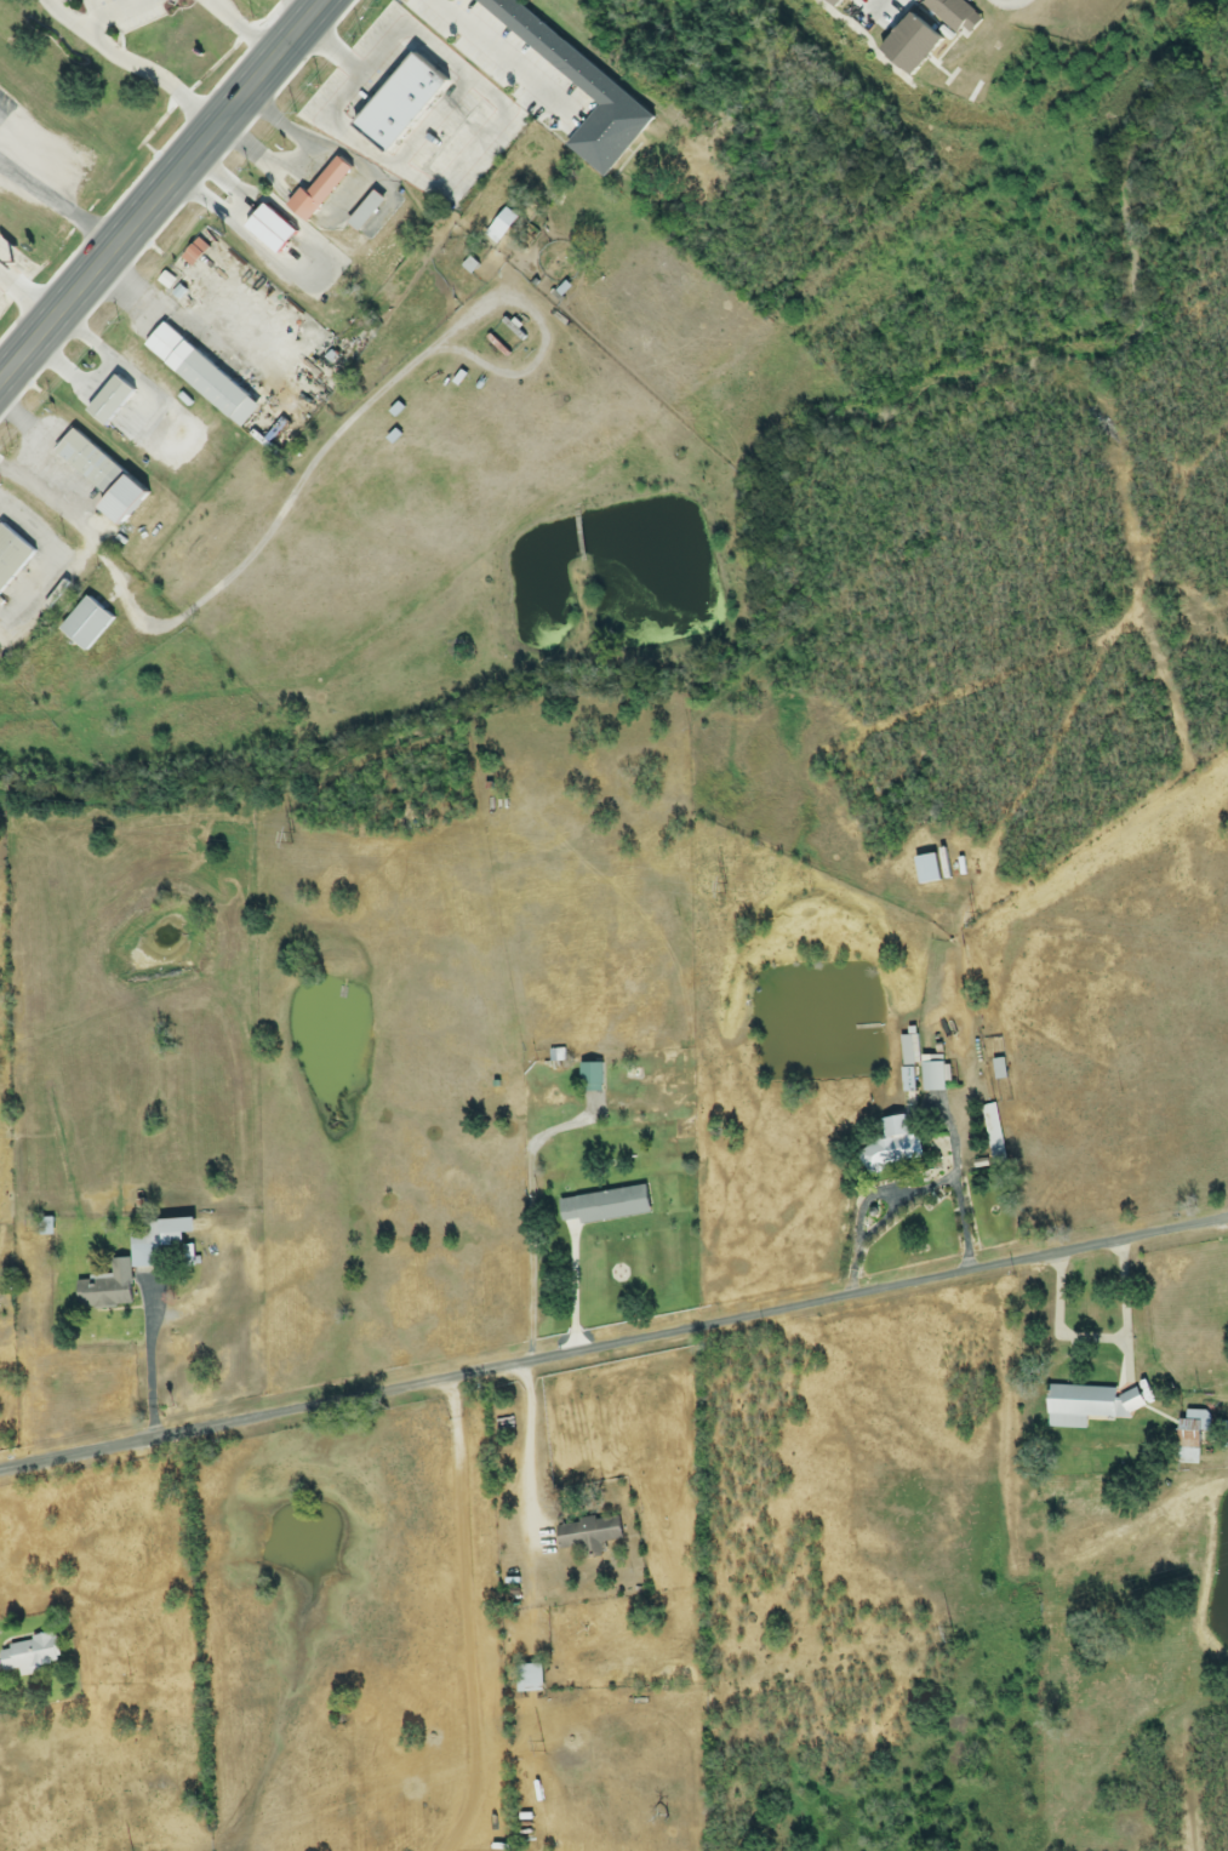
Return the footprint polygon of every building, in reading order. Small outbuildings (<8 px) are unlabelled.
[(349,170),(331,155),(286,209),(304,224),(349,170)] [(356,232),(382,202),(372,193),(346,224),(356,232)] [(293,233),(261,205),(241,227),(272,256),(293,233)] [(518,218),(506,208),(485,234),(496,244),(518,218)] [(201,253),(192,246),(182,259),(190,266),(201,253)] [(238,430),(258,407),(162,325),(143,347),(238,430)] [(130,392),(113,377),(83,413),(101,427),(130,392)] [(51,453),(107,498),(126,476),(69,430),(51,453)] [(32,552),(0,527),(0,593),(32,552)] [(83,654),(112,620),(85,598),(57,632),(83,654)] [(913,858),(918,886),(939,882),(935,854),(913,858)] [(943,1093),(943,1058),(923,1058),(923,1093),(943,1093)] [(1004,1061),(993,1061),(993,1080),(1004,1080),(1004,1061)] [(603,1065),(580,1065),(580,1093),(603,1093),(603,1065)] [(1005,1161),(995,1105),(982,1108),(992,1163),(1005,1161)] [(877,1141),(873,1153),(897,1162),(910,1125),(890,1117),(881,1142),(877,1141)] [(560,1198),(562,1225),(646,1217),(644,1190),(560,1198)] [(164,1268),(164,1248),(189,1248),(188,1235),(203,1234),(203,1224),(132,1226),(134,1269),(164,1268)] [(1046,1428),(1085,1430),(1086,1418),(1116,1419),(1116,1410),(1149,1411),(1149,1391),(1118,1390),(1048,1386),(1046,1428)] [(1177,1465),(1198,1466),(1199,1432),(1212,1433),(1212,1412),(1186,1412),(1186,1421),(1178,1421),(1177,1465)] [(556,1523),(558,1550),(584,1548),(585,1559),(604,1557),(603,1543),(621,1541),(619,1518),(556,1523)] [(62,1665),(60,1638),(0,1643),(0,1658),(1,1671),(62,1665)] [(541,1667),(517,1667),(517,1693),(541,1693),(541,1667)]
